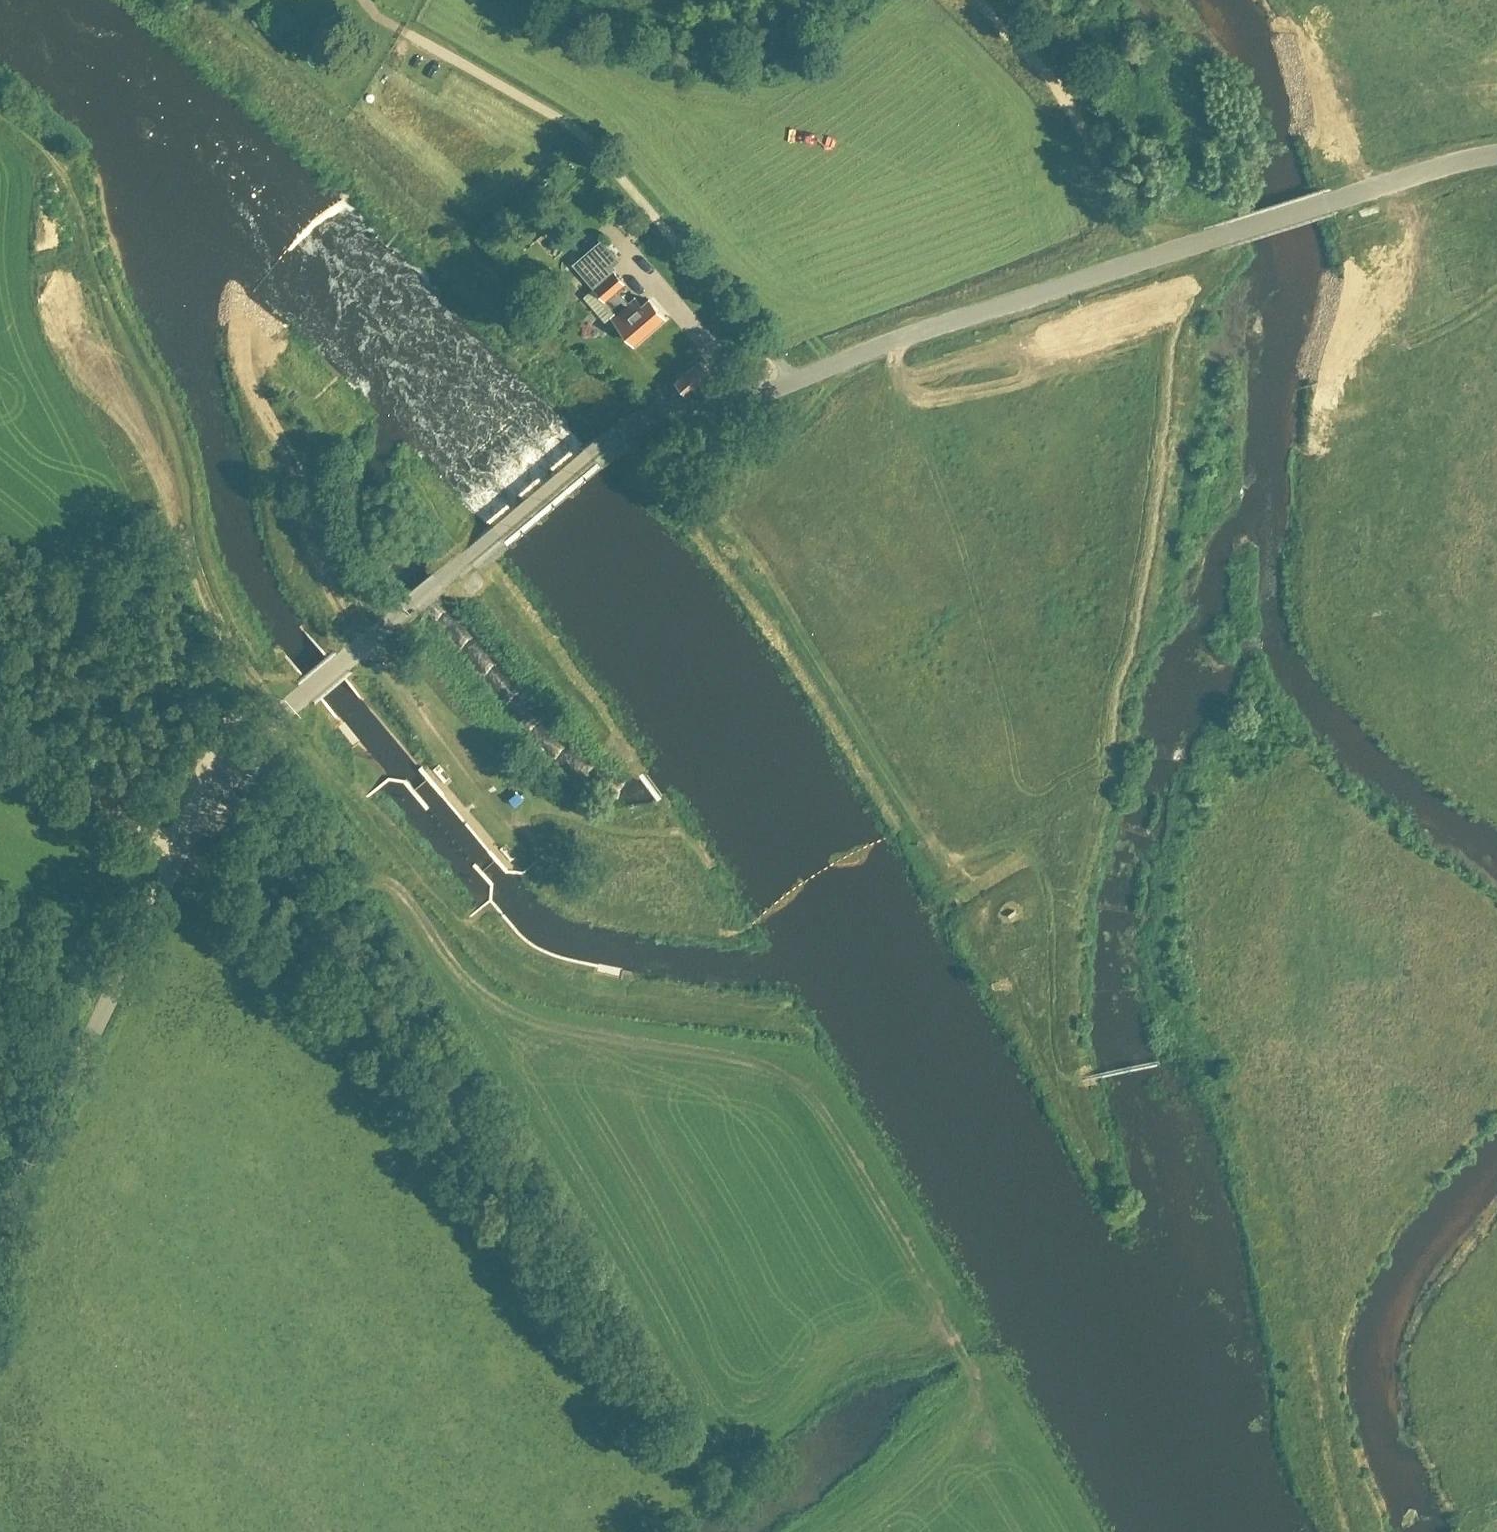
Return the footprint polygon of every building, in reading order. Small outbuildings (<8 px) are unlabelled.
[(1364,213),(1381,209),(1379,200),(1361,204),(1364,213)] [(595,287),(614,271),(608,264),(615,257),(602,243),(576,266),(595,287)] [(640,255),(634,262),(646,274),(653,268),(640,255)] [(606,303),(607,301),(618,314),(614,317),(621,325),(620,325),(635,342),(664,318),(649,301),(641,307),(634,300),(629,304),(618,290),(624,285),(613,273),(594,289),(606,303)] [(712,374),(701,360),(676,381),(688,395),(712,374)] [(135,774),(139,769),(131,763),(127,768),(135,774)]
